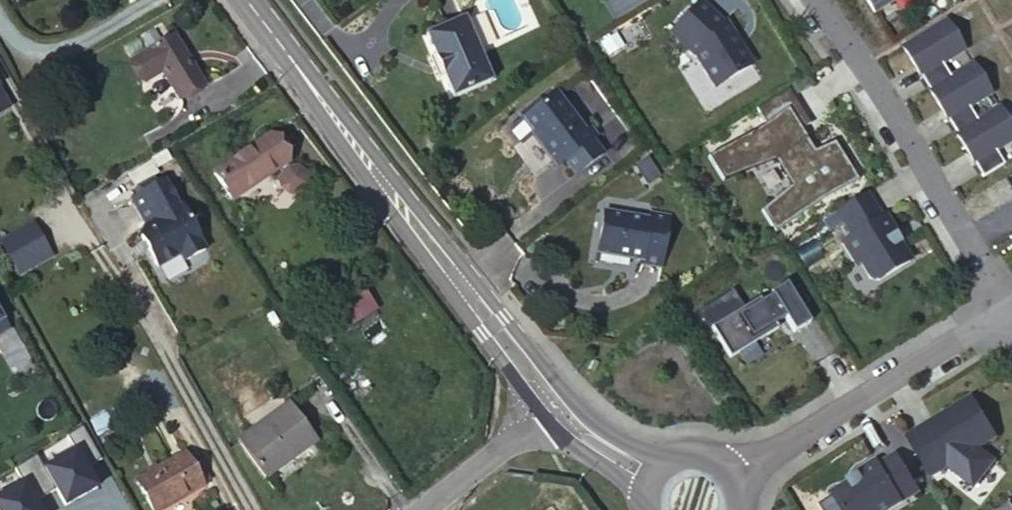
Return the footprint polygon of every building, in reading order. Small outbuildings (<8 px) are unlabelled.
[(700,1),(671,32),(695,55),(715,88),(752,65),(726,22),(725,23),(700,1)] [(467,17),(426,35),(453,98),(494,79),(467,17)] [(946,20),(902,47),(983,178),(1004,165),(996,151),(1011,141),(1011,127),(1000,107),(978,121),(969,107),(991,94),(973,64),(950,77),(942,64),(965,50),(946,20)] [(164,39),(125,67),(139,88),(157,75),(173,98),(197,81),(164,39)] [(834,143),(814,152),(800,129),(810,123),(788,89),(756,109),(766,124),(757,131),(709,157),(723,180),(775,160),(792,186),(763,210),(776,231),(823,199),(857,180),(834,143)] [(558,93),(511,127),(522,141),(537,131),(545,141),(540,144),(552,160),(556,157),(560,163),(565,160),(592,138),(558,93)] [(277,132),(220,174),(242,201),(286,167),(292,162),(298,158),(277,132)] [(565,160),(575,175),(604,154),(592,138),(565,160)] [(647,184),(659,177),(648,159),(636,166),(647,184)] [(286,177),(306,195),(316,183),(315,173),(306,165),(295,166),(292,162),(286,167),(290,172),(286,177)] [(163,183),(148,192),(148,201),(170,187),(163,183)] [(157,231),(154,242),(173,271),(194,258),(198,264),(220,250),(193,208),(190,210),(175,184),(170,187),(148,201),(143,204),(159,229),(157,231)] [(870,279),(878,281),(911,260),(900,243),(898,244),(891,233),(895,231),(886,215),(882,217),(866,193),(836,212),(852,236),(842,242),(856,265),(860,263),(870,279)] [(604,211),(597,252),(621,256),(621,252),(627,254),(630,258),(642,260),(642,264),(661,267),(670,215),(651,211),(649,218),(604,211)] [(11,279),(44,260),(28,232),(0,248),(0,259),(11,279)] [(44,260),(11,279),(14,283),(46,265),(44,260)] [(759,298),(711,328),(730,359),(778,328),(776,324),(785,318),(794,333),(810,323),(786,284),(770,294),(771,297),(762,303),(759,298)] [(321,322),(331,338),(376,309),(366,293),(321,322)] [(977,448),(992,439),(968,400),(941,416),(943,420),(909,441),(931,477),(948,467),(973,487),(994,461),(977,448)] [(291,403),(243,444),(275,479),(321,438),(291,403)] [(941,416),(907,438),(909,441),(943,420),(941,416)] [(0,495),(0,509),(40,509),(33,499),(54,486),(64,502),(96,483),(84,464),(98,455),(81,424),(64,435),(74,450),(43,469),(34,454),(12,467),(21,482),(0,495)] [(843,509),(889,509),(919,491),(896,454),(879,464),(877,461),(860,471),(862,474),(850,482),(850,483),(833,494),(843,509)] [(190,471),(183,459),(134,488),(147,509),(167,509),(201,490),(190,471)] [(201,490),(207,487),(196,467),(190,471),(201,490)]
